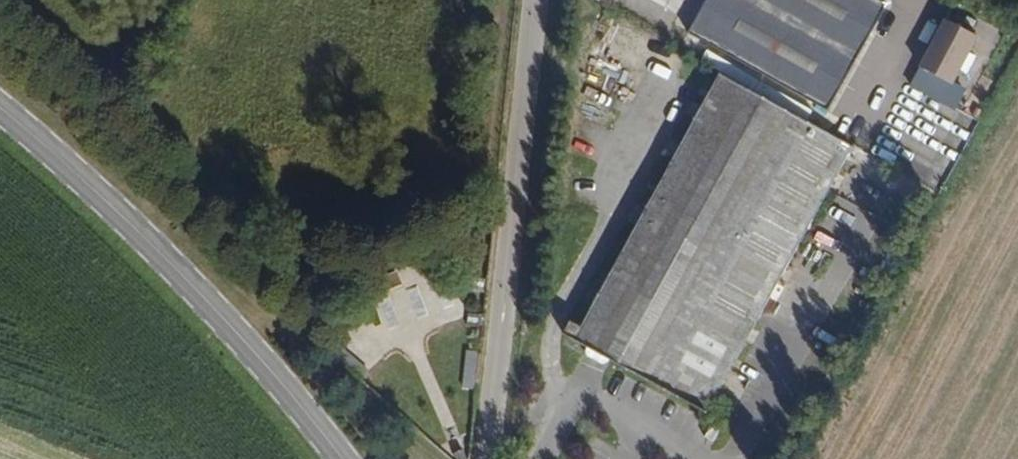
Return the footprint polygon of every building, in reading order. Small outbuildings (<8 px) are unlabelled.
[(680,38),(823,115),(883,6),(872,0),(700,0),(680,38)] [(967,89),(957,84),(980,37),(943,20),(910,89),(956,111),(967,89)] [(801,243),(852,156),(720,83),(659,189),(597,297),(585,292),(558,342),(698,419),(755,321),(760,323),(767,311),(762,309),(777,283),(788,289),(812,250),(801,243)] [(923,186),(929,174),(912,166),(907,177),(923,186)] [(418,286),(406,289),(413,316),(425,313),(418,286)] [(376,303),(389,328),(403,321),(390,296),(376,303)] [(792,326),(800,306),(777,297),(769,318),(792,326)] [(465,351),(463,389),(477,390),(480,352),(465,351)]
